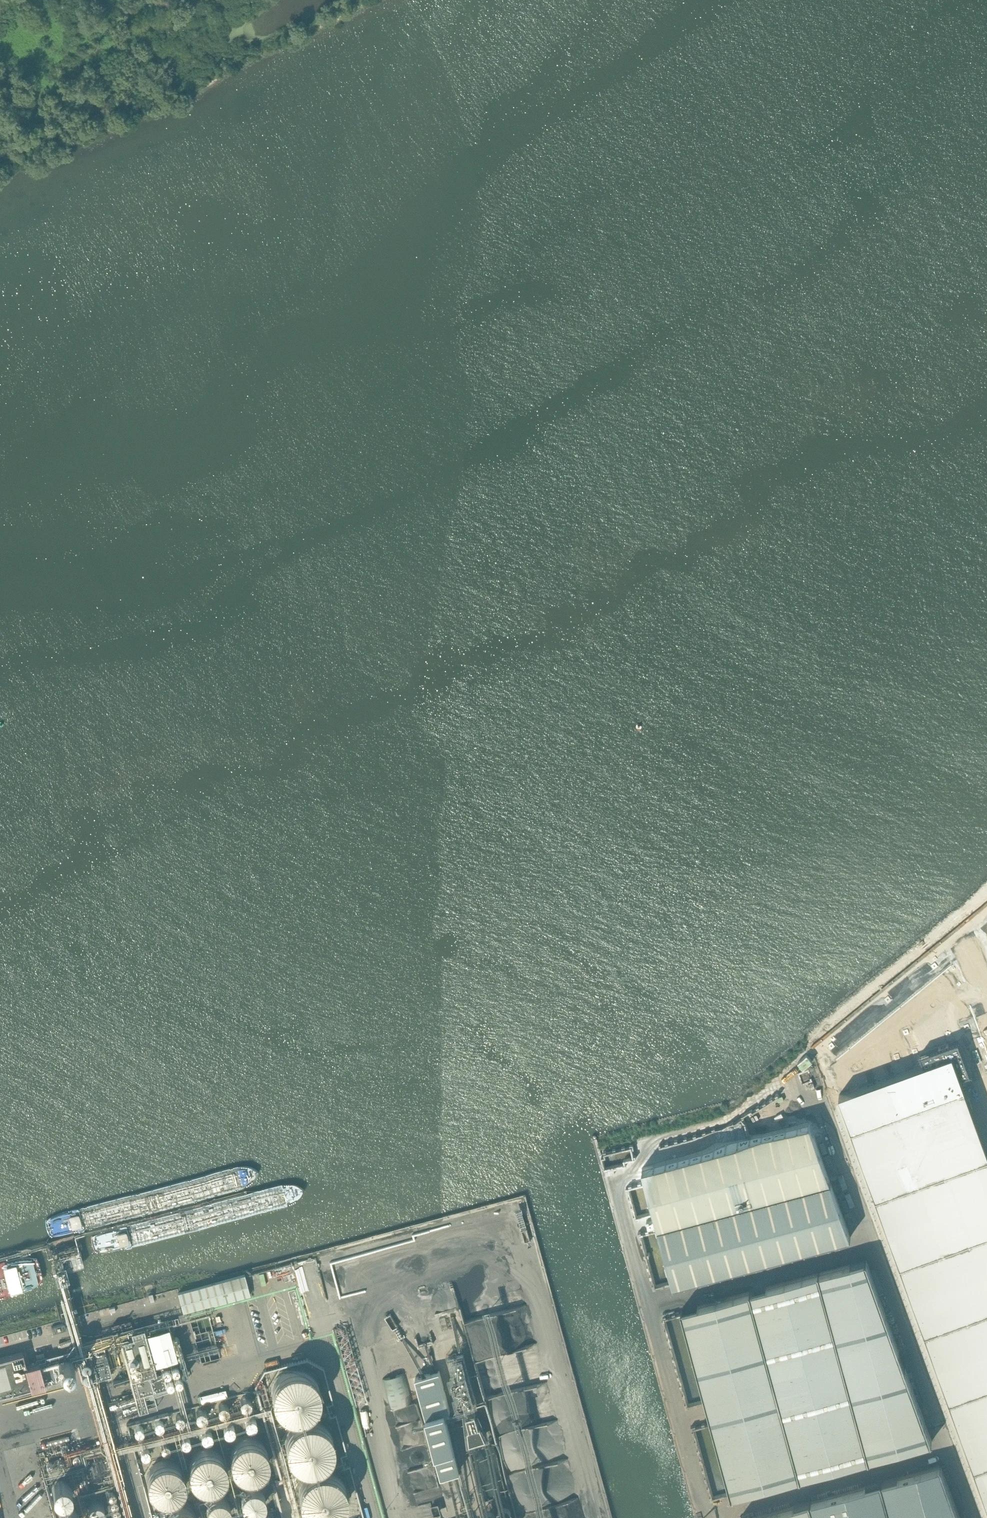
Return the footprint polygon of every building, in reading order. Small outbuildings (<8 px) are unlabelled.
[(923,1064),(838,1093),(850,1128),(964,1088),(960,1077),(970,1074),(958,1041),(919,1054),(923,1064)] [(674,1284),(851,1236),(810,1123),(643,1168),(674,1284)] [(899,1263),(986,1507),(986,1232),(899,1263)] [(60,1260),(63,1271),(84,1266),(80,1254),(60,1260)] [(866,1261),(819,1273),(869,1458),(931,1441),(866,1261)] [(732,1495),(869,1458),(819,1273),(683,1309),(732,1495)] [(183,1314),(223,1303),(250,1295),(244,1274),(178,1293),(183,1314)] [(54,1332),(67,1329),(65,1323),(52,1326),(54,1332)] [(156,1363),(159,1362),(177,1357),(168,1326),(147,1332),(156,1363)] [(162,1370),(156,1371),(147,1339),(146,1333),(144,1327),(131,1331),(133,1336),(121,1339),(131,1378),(130,1378),(134,1395),(139,1412),(148,1410),(143,1392),(167,1386),(162,1370)] [(55,1347),(63,1344),(60,1336),(52,1339),(55,1347)] [(98,1378),(112,1374),(103,1341),(90,1344),(98,1378)] [(446,1353),(461,1409),(478,1404),(463,1348),(446,1353)] [(306,1393),(311,1374),(305,1353),(290,1350),(259,1359),(265,1378),(265,1377),(270,1394),(289,1398),(306,1393)] [(16,1390),(16,1391),(17,1390),(19,1395),(46,1388),(45,1383),(64,1378),(58,1356),(26,1364),(24,1359),(23,1352),(0,1358),(0,1394),(16,1390)] [(165,1362),(160,1364),(163,1371),(169,1368),(165,1362)] [(416,1377),(442,1473),(461,1468),(446,1413),(451,1412),(440,1370),(416,1377)] [(404,1372),(382,1378),(391,1408),(412,1402),(404,1372)] [(248,1395),(249,1392),(248,1389),(247,1387),(245,1385),(242,1384),(239,1385),(237,1386),(235,1389),(234,1392),(234,1395),(236,1397),(238,1399),(241,1399),(244,1399),(247,1397),(248,1395)] [(225,1400),(226,1397),(225,1394),(223,1392),(221,1391),(218,1390),(216,1390),(213,1392),(211,1394),(211,1397),(211,1400),(213,1402),(215,1404),(218,1405),(221,1404),(223,1403),(225,1400)] [(204,1408),(205,1405),(204,1402),(203,1400),(200,1398),(198,1398),(195,1398),(193,1399),(191,1401),(190,1405),(190,1407),(191,1410),(194,1412),(197,1412),(200,1412),(202,1411),(204,1408)] [(284,1406),(275,1422),(288,1449),(299,1455),(291,1459),(294,1464),(298,1457),(305,1454),(302,1452),(316,1445),(327,1426),(318,1407),(302,1399),(296,1402),(295,1401),(284,1406)] [(183,1414),(183,1411),(183,1408),(182,1406),(179,1404),(177,1403),(173,1404),(171,1405),(169,1408),(169,1411),(169,1414),(171,1416),(173,1418),(176,1418),(179,1418),(181,1417),(183,1414)] [(163,1418),(164,1415),(163,1412),(162,1410),(159,1408),(157,1408),(154,1408),(151,1410),(149,1412),(149,1415),(149,1417),(150,1420),(153,1422),(155,1423),(159,1422),(161,1421),(163,1418)] [(253,1419),(254,1416),(253,1413),(252,1411),(250,1409),(247,1409),(244,1409),(242,1410),(240,1413),(239,1416),(240,1418),(241,1421),(243,1423),(246,1424),(249,1423),(251,1422),(253,1419)] [(469,1428),(470,1442),(486,1438),(481,1425),(479,1425),(476,1413),(467,1416),(470,1428),(469,1428)] [(142,1424),(142,1421),(142,1419),(140,1416),(137,1414),(135,1414),(132,1415),(130,1416),(128,1419),(127,1421),(128,1424),(130,1427),(132,1428),(135,1429),(138,1428),(140,1426),(142,1424)] [(231,1425),(232,1422),(231,1420),(230,1417),(227,1415),(225,1414),(222,1415),(219,1417),(218,1419),(217,1422),(218,1425),(219,1427),(221,1429),(224,1429),(227,1429),(230,1427),(231,1425)] [(210,1431),(211,1428),(210,1425),(209,1423),(206,1421),(203,1421),(201,1421),(198,1423),(196,1425),(196,1428),(196,1431),(198,1433),(200,1435),(203,1436),(206,1435),(208,1434),(210,1431)] [(191,1435),(191,1433),(191,1430),(189,1427),(186,1426),(184,1425),(180,1426),(178,1427),(177,1430),(176,1433),(177,1435),(178,1438),(181,1440),(184,1440),(187,1439),(189,1438),(191,1435)] [(170,1441),(171,1438),(171,1437),(170,1435),(168,1433),(166,1431),(163,1431),(160,1432),(158,1433),(157,1436),(156,1438),(157,1441),(158,1443),(160,1445),(163,1446),(167,1445),(169,1444),(170,1441)] [(149,1446),(150,1443),(149,1440),(148,1438),(146,1436),(145,1436),(143,1435),(140,1436),(137,1437),(135,1440),(135,1442),(135,1445),(136,1448),(139,1449),(141,1450),(145,1450),(147,1448),(149,1446)] [(230,1451),(229,1456),(230,1462),(232,1467),(236,1471),(241,1474),(246,1475),(251,1475),(256,1474),(261,1471),(265,1467),(267,1462),(268,1457),(268,1452),(266,1448),(265,1446),(264,1444),(262,1443),(258,1439),(252,1437),(247,1437),(241,1438),(236,1441),(233,1446),(230,1451)] [(225,1458),(222,1453),(217,1450),(211,1448),(206,1448),(200,1449),(195,1452),(191,1456),(189,1461),(188,1467),(189,1472),(191,1477),(195,1482),(199,1485),(204,1486),(210,1486),(215,1485),(220,1482),(224,1478),(226,1473),(227,1468),(227,1463),(225,1458)] [(287,1461),(304,1517),(348,1504),(331,1448),(287,1461)] [(19,1461),(23,1465),(31,1456),(27,1453),(19,1461)] [(183,1469),(179,1465),(175,1462),(170,1460),(164,1459),(159,1461),(154,1464),(150,1468),(148,1473),(147,1478),(147,1484),(150,1489),(153,1493),(158,1496),(163,1497),(168,1498),(173,1496),(178,1493),(182,1490),(184,1485),(185,1480),(185,1474),(183,1469)] [(809,1501),(814,1517),(959,1517),(940,1466),(809,1501)] [(72,1493),(72,1490),(72,1486),(69,1482),(66,1480),(62,1480),(59,1480),(55,1482),(53,1486),(52,1490),(53,1493),(55,1497),(59,1499),(62,1500),(66,1499),(69,1497),(72,1493)] [(265,1493),(262,1489),(259,1487),(254,1486),(249,1487),(245,1489),(243,1493),(242,1498),(243,1502),(245,1506),(248,1508),(252,1510),(257,1509),(260,1508),(264,1505),(265,1501),(266,1497),(265,1493)] [(227,1500),(223,1497),(218,1496),(214,1497),(210,1500),(207,1503),(206,1508),(207,1512),(209,1516),(212,1517),(225,1517),(228,1515),(230,1511),(230,1507),(229,1503),(227,1500)] [(108,1507),(107,1504),(107,1502),(105,1500),(102,1498),(100,1497),(98,1497),(95,1497),(93,1498),(90,1500),(89,1501),(88,1503),(87,1505),(87,1507),(87,1511),(88,1513),(90,1515),(93,1517),(95,1517),(96,1517),(98,1517),(101,1517),(103,1516),(105,1515),(107,1511),(108,1507)] [(745,1517),(814,1517),(809,1501),(745,1517)] [(192,1509),(188,1507),(183,1506),(179,1507),(175,1509),(172,1513),(171,1517),(172,1517),(195,1517),(194,1513),(192,1509)] [(80,1517),(79,1513),(77,1510),(74,1508),(70,1507),(66,1508),(63,1510),(61,1513),(60,1517),(80,1517)]
